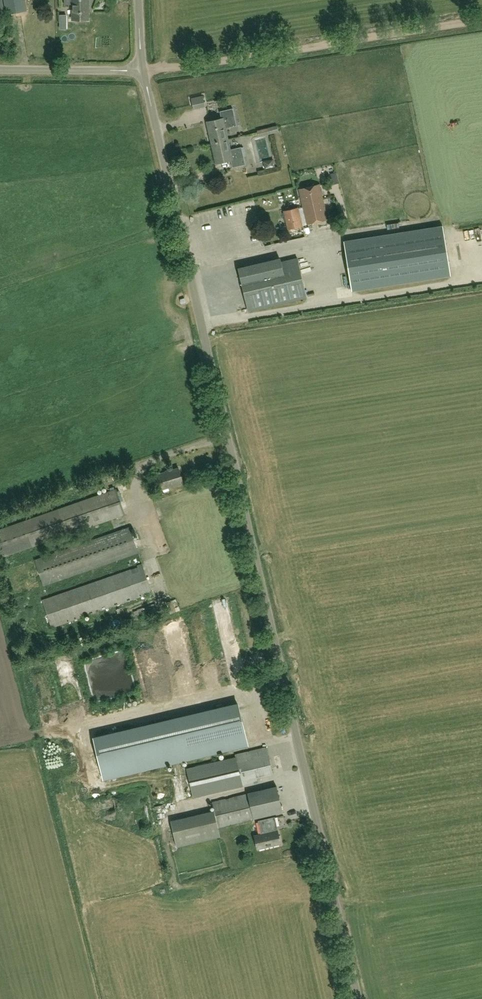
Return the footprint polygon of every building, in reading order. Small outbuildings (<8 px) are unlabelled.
[(8,14),(26,10),(25,0),(6,0),(8,14)] [(64,5),(72,5),(72,20),(88,20),(88,0),(64,0),(64,5)] [(206,94),(195,96),(196,106),(207,105),(206,94)] [(211,143),(228,139),(225,129),(236,126),(233,109),(219,111),(221,119),(206,122),(211,143)] [(276,126),(257,131),(258,136),(278,131),(276,126)] [(228,139),(211,143),(215,164),(230,160),(232,168),(245,165),(241,147),(230,150),(228,139)] [(299,190),(303,208),(306,224),(327,219),(319,185),(299,190)] [(306,224),(303,208),(298,209),(298,208),(283,211),(287,230),(302,226),(302,225),(306,224)] [(442,226),(343,242),(351,291),(450,275),(442,226)] [(280,258),(252,265),(252,267),(239,270),(248,311),(307,297),(297,258),(281,262),(280,258)] [(316,267),(307,269),(309,275),(318,273),(316,267)] [(178,468),(157,474),(161,489),(182,483),(178,468)] [(21,522),(0,529),(0,553),(1,556),(73,532),(77,545),(6,570),(14,595),(137,553),(129,528),(81,544),(77,531),(124,515),(116,490),(21,522)] [(168,540),(157,543),(160,556),(172,552),(168,540)] [(137,567),(42,601),(19,608),(29,635),(150,593),(141,564),(136,566),(137,567)] [(154,587),(162,584),(158,574),(150,577),(154,587)] [(136,610),(138,616),(157,609),(155,603),(136,610)] [(202,644),(208,641),(204,635),(198,638),(202,644)] [(104,778),(247,744),(238,705),(94,739),(104,778)] [(236,758),(190,768),(186,769),(192,798),(257,783),(256,778),(272,775),(266,748),(235,755),(236,758)] [(247,792),(247,794),(212,802),(213,811),(170,821),(176,846),(220,836),(217,827),(252,819),(252,818),(282,811),(276,785),(247,792)] [(167,801),(168,794),(160,793),(159,799),(167,801)] [(254,835),(257,849),(280,844),(274,817),(258,821),(261,834),(254,835)]
